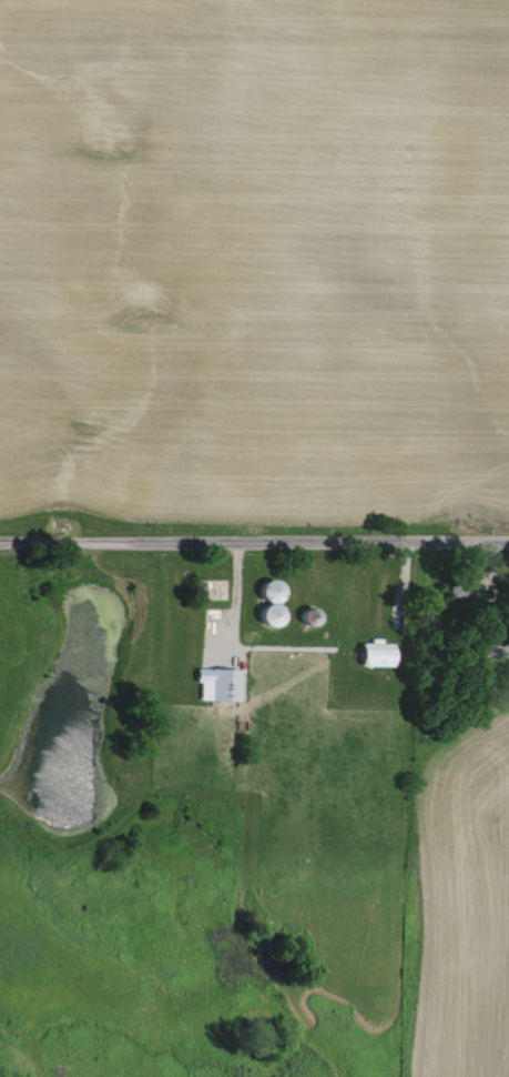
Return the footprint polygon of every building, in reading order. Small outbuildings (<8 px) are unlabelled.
[(275,606),(275,580),(254,580),(255,623),(280,623),(279,606),(275,606)] [(478,635),(477,656),(502,657),(503,636),(478,635)] [(388,642),(379,642),(379,638),(367,638),(367,642),(356,642),(355,664),(387,665),(388,642)] [(235,668),(192,667),(191,681),(196,681),(196,699),(234,700),(235,668)]
